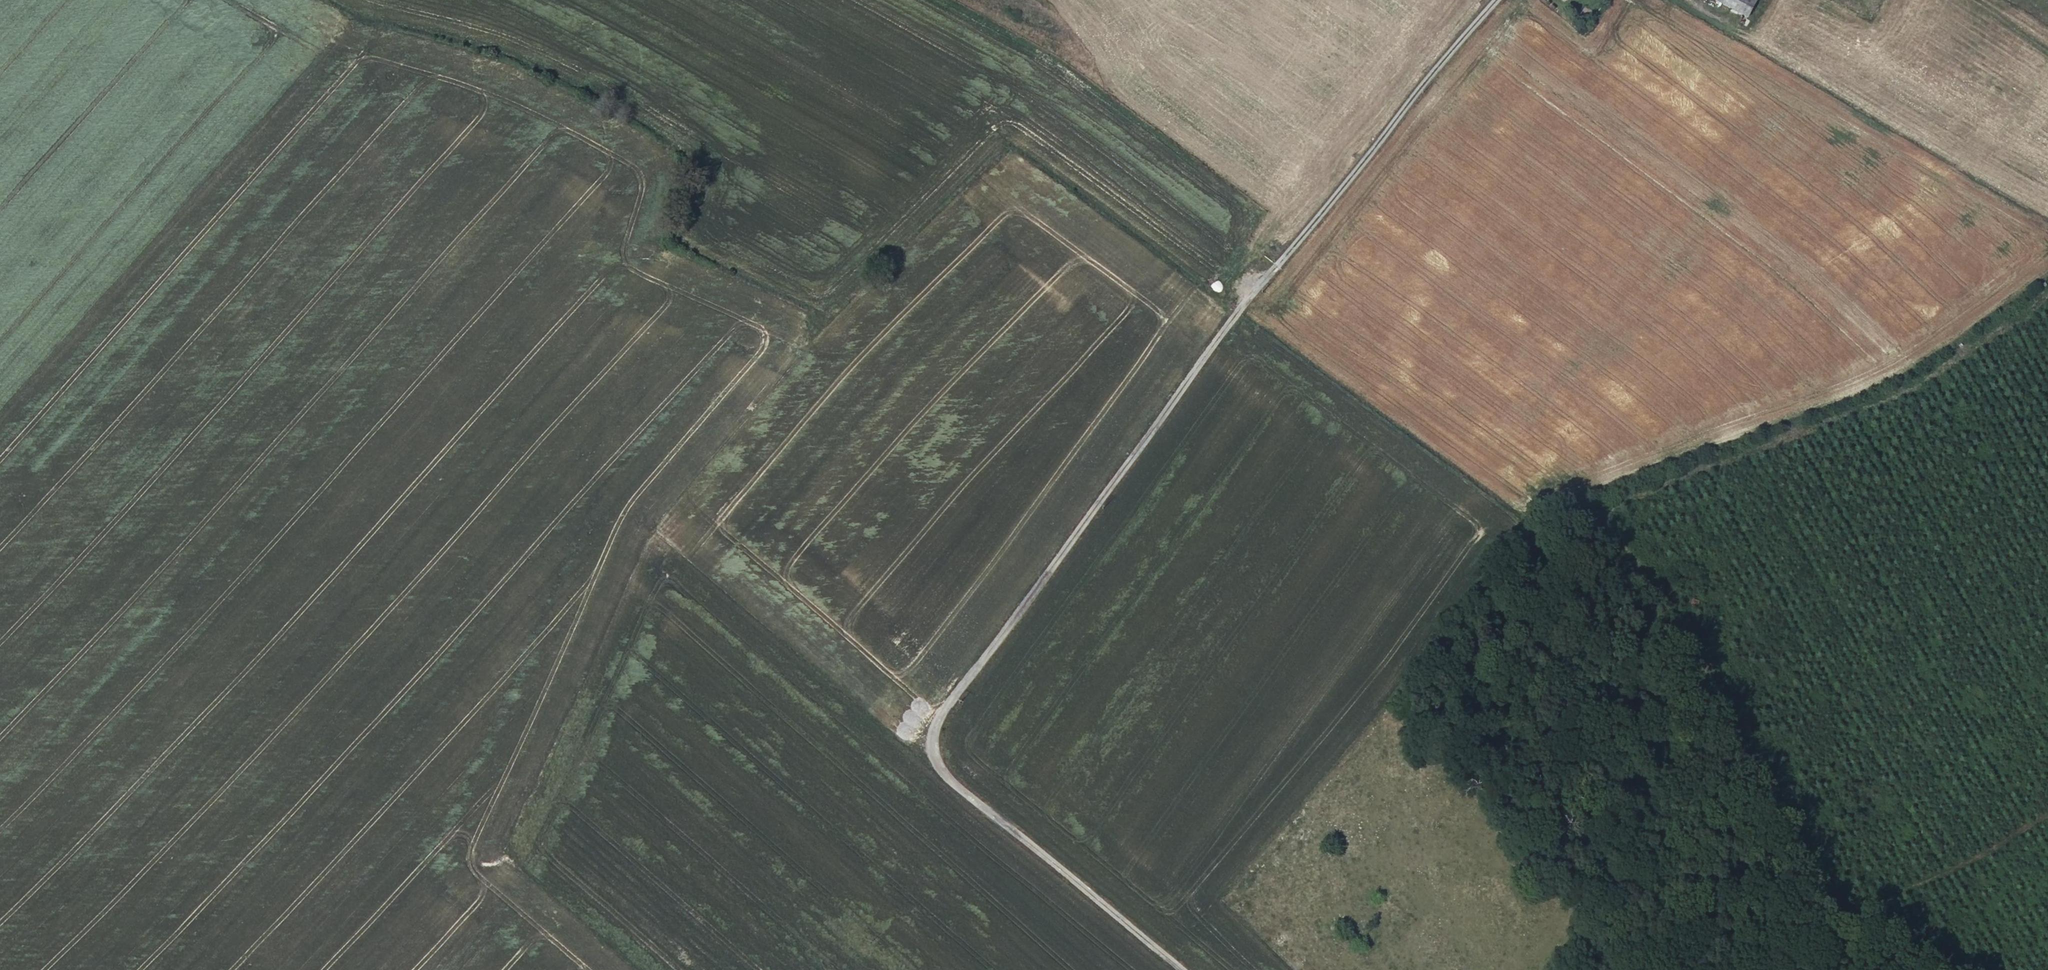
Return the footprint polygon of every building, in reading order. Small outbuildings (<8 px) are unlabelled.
[(1745,17),(1754,0),(1714,0),(1745,17)]
